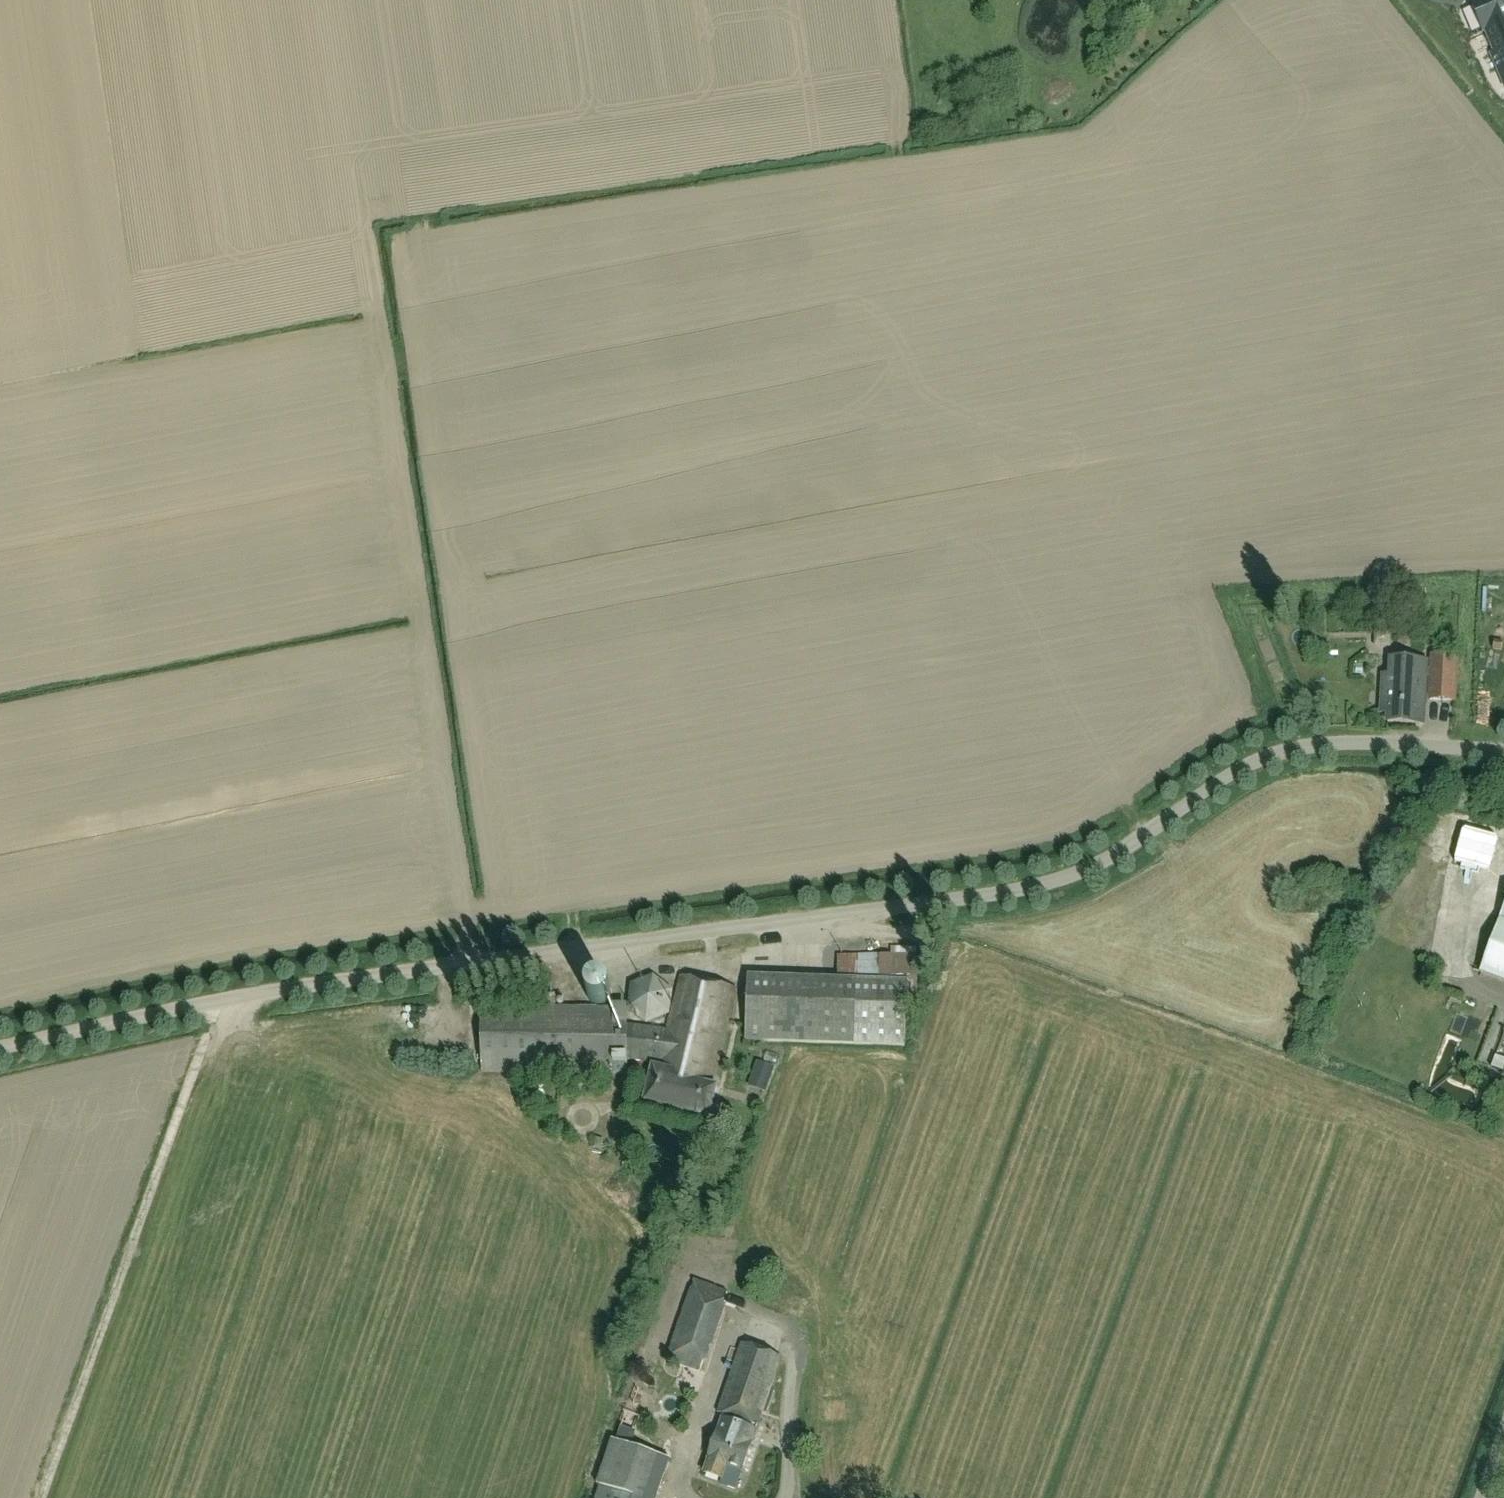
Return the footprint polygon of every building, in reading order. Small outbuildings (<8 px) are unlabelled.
[(1503,24),(1503,0),(1481,0),(1471,4),(1484,33),(1503,24)] [(1484,33),(1484,34),(1485,33),(1494,55),(1490,57),(1497,72),(1503,69),(1503,24),(1484,33)] [(1455,701),(1456,679),(1457,657),(1431,656),(1431,670),(1425,670),(1425,677),(1430,677),(1429,700),(1455,701)] [(1387,723),(1389,723),(1422,725),(1425,677),(1425,670),(1426,661),(1391,659),(1390,675),(1383,675),(1381,713),(1388,714),(1387,723)] [(1500,919),(1480,973),(1503,982),(1503,907),(1500,919)] [(905,1048),(907,998),(918,998),(918,956),(838,956),(838,981),(748,978),(746,1042),(905,1048)] [(653,976),(630,985),(626,1009),(646,1025),(669,1016),(673,991),(653,976)] [(662,1070),(653,1067),(644,1104),(708,1119),(715,1088),(710,1087),(732,989),(678,977),(666,1031),(625,1025),(625,1015),(612,1015),(613,1009),(480,1007),(479,1073),(627,1074),(628,1060),(663,1065),(662,1070)] [(1465,1001),(1456,1022),(1467,1027),(1476,1006),(1465,1001)] [(1503,1033),(1490,1069),(1503,1074),(1503,1033)] [(727,1291),(693,1279),(665,1360),(699,1374),(703,1361),(707,1362),(726,1307),(722,1305),(727,1291)] [(708,1460),(709,1460),(704,1474),(722,1480),(727,1466),(742,1471),(781,1358),(741,1344),(717,1413),(724,1416),(708,1460)] [(658,1456),(612,1441),(597,1486),(600,1487),(597,1497),(644,1497),(658,1456)]
